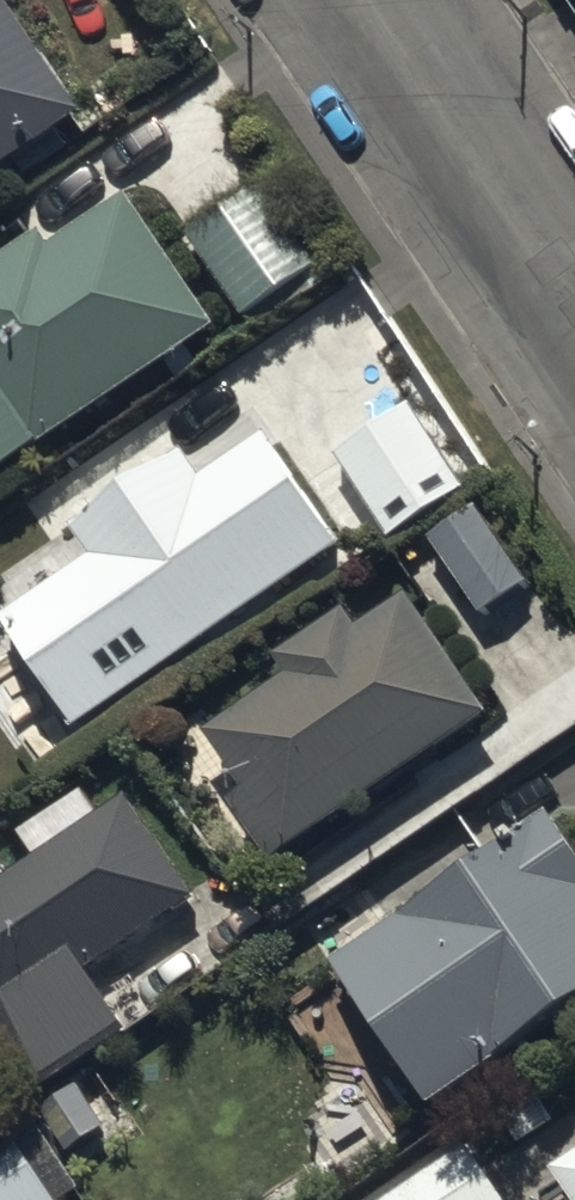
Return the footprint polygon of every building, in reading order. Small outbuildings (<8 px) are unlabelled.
[(91,117),(12,0),(0,0),(0,179),(91,117)] [(267,182),(188,235),(246,321),(325,268),(267,182)] [(134,202),(56,256),(43,237),(0,267),(0,480),(46,447),(51,454),(225,333),(134,202)] [(416,410),(339,457),(393,544),(469,497),(416,410)] [(270,432),(206,475),(191,452),(73,532),(86,551),(0,609),(0,639),(67,738),(349,549),(270,432)] [(481,509),(435,539),(489,619),(534,588),(481,509)] [(284,868),(493,721),(412,604),(370,634),(354,611),(284,660),(298,679),(219,735),(251,781),(232,794),(284,868)] [(134,803),(103,825),(82,794),(26,832),(46,862),(0,893),(0,1020),(49,1092),(140,1030),(97,967),(199,898),(134,803)] [(551,819),(339,974),(439,1112),(574,1013),(574,852),(551,819)] [(12,1138),(0,1146),(0,1199),(53,1199),(12,1138)] [(472,1147),(395,1199),(509,1199),(472,1147)] [(554,1175),(571,1199),(574,1199),(574,1161),(554,1175)]
